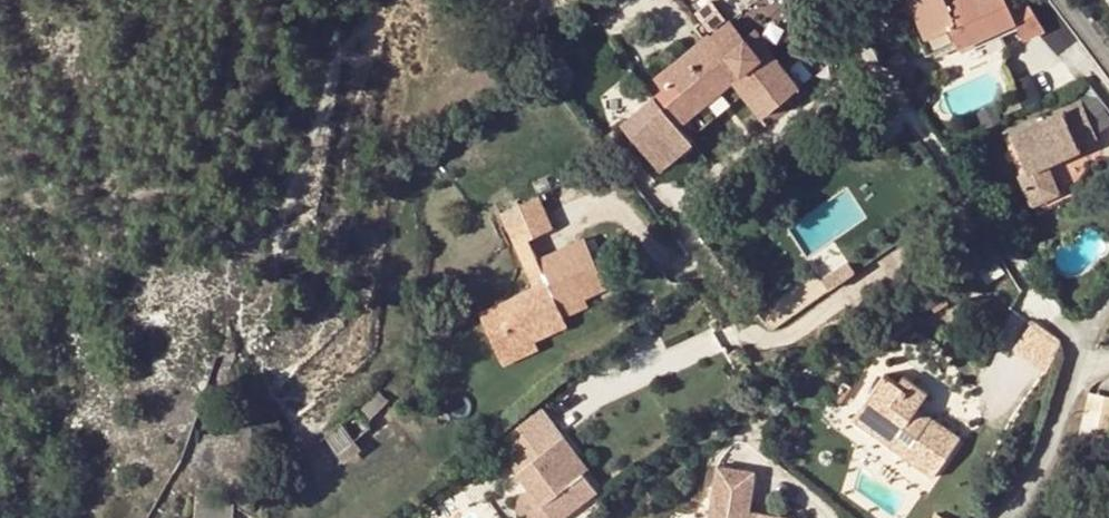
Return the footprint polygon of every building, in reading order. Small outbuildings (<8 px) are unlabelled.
[(924,40),(948,29),(955,43),(958,50),(1014,23),(1007,7),(1004,0),(906,0),(924,40)] [(1045,30),(1026,0),(1023,0),(1007,7),(1014,23),(1022,41),(1024,40),(1045,30)] [(732,81),(742,93),(761,116),(798,87),(768,52),(759,59),(742,38),(729,21),(710,37),(716,45),(664,88),(687,117),(732,81)] [(948,29),(924,40),(930,54),(955,43),(948,29)] [(759,59),(768,52),(752,30),(742,38),(759,59)] [(716,45),(710,37),(708,35),(656,78),(664,88),(716,45)] [(1000,69),(1006,85),(1008,90),(1009,91),(1013,91),(1013,88),(1013,85),(1006,67),(1000,69)] [(698,128),(742,93),(732,81),(687,117),(698,128)] [(687,117),(664,88),(623,121),(661,168),(694,143),(679,124),(687,117)] [(926,90),(918,94),(924,103),(931,99),(926,90)] [(1001,100),(1005,111),(1022,103),(1018,94),(1001,100)] [(1020,177),(1033,205),(1060,192),(1047,164),(1080,149),(1078,146),(1098,137),(1082,102),(1011,134),(1028,173),(1020,177)] [(539,198),(500,212),(513,245),(527,240),(551,231),(539,198)] [(562,317),(557,307),(583,295),(603,286),(583,240),(537,261),(535,262),(537,266),(525,272),(532,287),(491,306),(512,350),(533,340),(566,325),(562,317)] [(537,266),(535,262),(537,261),(527,240),(513,245),(525,272),(537,266)] [(844,260),(818,278),(826,290),(852,272),(844,260)] [(583,295),(557,307),(562,317),(588,306),(583,295)] [(491,306),(477,312),(497,356),(512,350),(491,306)] [(533,340),(512,350),(516,358),(537,348),(533,340)] [(883,373),(863,401),(884,416),(878,424),(896,436),(902,429),(914,437),(909,444),(901,456),(931,478),(960,437),(931,416),(928,420),(914,410),(927,392),(904,375),(898,384),(883,373)] [(850,387),(842,381),(838,387),(840,390),(832,399),(839,404),(850,387)] [(380,389),(359,411),(369,420),(390,399),(380,389)] [(884,416),(863,401),(849,420),(901,456),(909,444),(896,436),(878,424),(884,416)] [(341,422),(323,436),(338,454),(356,440),(341,422)] [(709,517),(793,517),(749,511),(755,472),(717,467),(709,517)] [(563,517),(582,517),(600,505),(574,472),(544,494),(563,517)] [(195,517),(233,517),(234,504),(223,497),(196,496),(195,517)]
